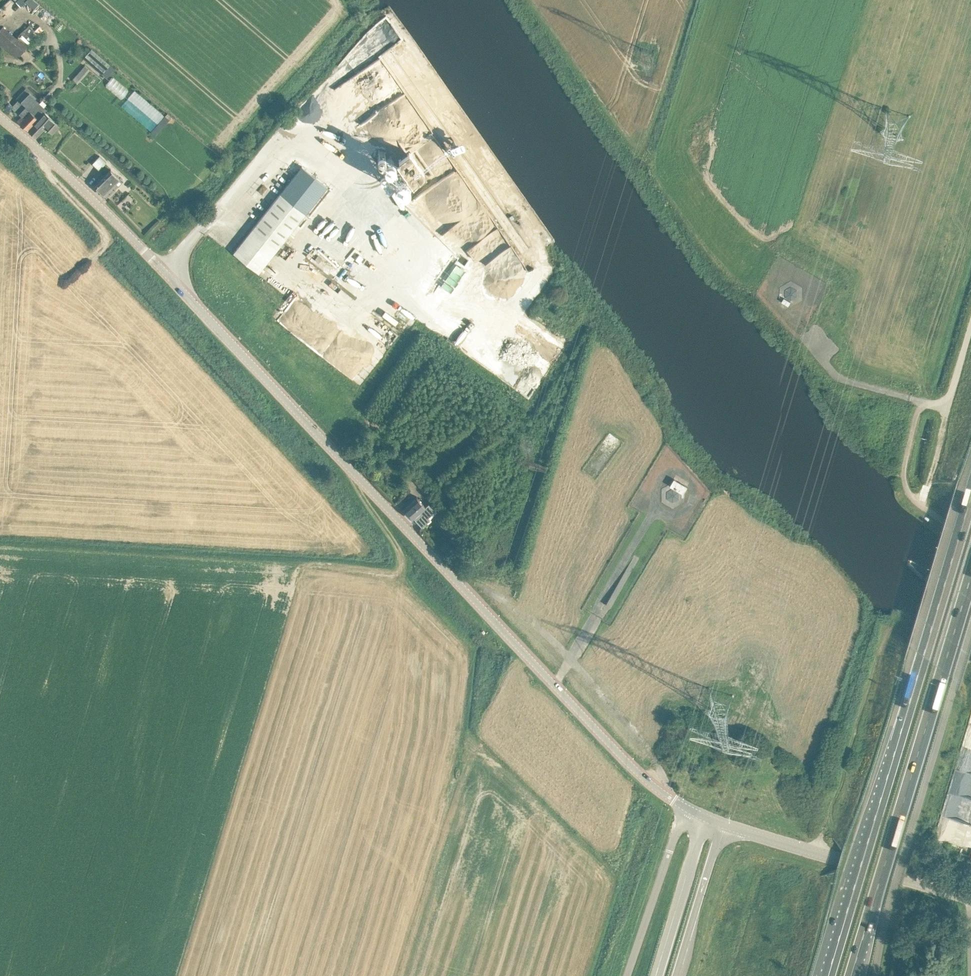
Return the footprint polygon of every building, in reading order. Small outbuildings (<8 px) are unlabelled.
[(29,0),(20,0),(10,8),(21,22),(37,11),(29,0)] [(390,19),(383,22),(386,29),(393,26),(390,19)] [(55,26),(59,30),(64,24),(60,20),(55,26)] [(381,24),(374,29),(376,33),(384,29),(381,24)] [(0,29),(0,43),(17,58),(29,44),(19,35),(16,39),(2,27),(0,29)] [(391,28),(382,36),(389,44),(398,37),(391,28)] [(91,48),(83,57),(107,78),(115,68),(110,64),(101,56),(91,48)] [(84,65),(72,79),(78,83),(89,70),(84,65)] [(320,83),(325,88),(337,75),(331,71),(320,83)] [(421,133),(437,122),(411,83),(379,104),(387,115),(390,113),(401,129),(413,121),(421,133)] [(17,120),(29,130),(45,111),(47,109),(34,97),(26,91),(23,95),(27,99),(24,103),(19,98),(10,108),(18,115),(20,113),(22,115),(18,119),(17,120)] [(13,105),(9,101),(4,107),(8,111),(10,108),(13,105)] [(45,111),(29,130),(35,136),(45,125),(52,131),(58,123),(54,119),(45,111)] [(63,122),(70,129),(78,120),(70,113),(63,122)] [(437,131),(432,141),(439,145),(445,136),(437,131)] [(426,140),(419,144),(422,149),(429,145),(426,140)] [(108,146),(101,153),(108,159),(115,152),(108,146)] [(425,161),(434,153),(429,147),(420,154),(425,161)] [(106,161),(99,155),(92,163),(99,169),(106,161)] [(258,272),(327,186),(302,166),(233,252),(258,272)] [(103,196),(120,178),(111,169),(100,180),(94,187),(103,196)] [(263,185),(259,190),(263,193),(267,188),(263,185)] [(507,191),(509,197),(515,195),(513,189),(507,191)] [(482,228),(493,222),(493,221),(503,215),(492,196),(482,202),(484,205),(479,208),(480,211),(473,216),(476,221),(468,226),(471,231),(480,226),(482,228)] [(458,219),(460,227),(470,224),(468,216),(458,219)] [(474,239),(480,249),(493,242),(492,240),(503,233),(501,230),(510,225),(507,219),(474,239)] [(453,231),(460,226),(456,221),(449,225),(453,231)] [(463,253),(449,275),(458,281),(472,259),(463,253)] [(393,329),(393,328),(399,325),(394,316),(381,324),(387,333),(393,329)] [(683,468),(679,475),(694,483),(698,475),(683,468)] [(417,496),(409,503),(402,510),(411,519),(413,518),(421,526),(430,518),(428,516),(435,510),(428,503),(425,505),(417,496)] [(510,628),(514,625),(510,618),(506,621),(510,628)]
